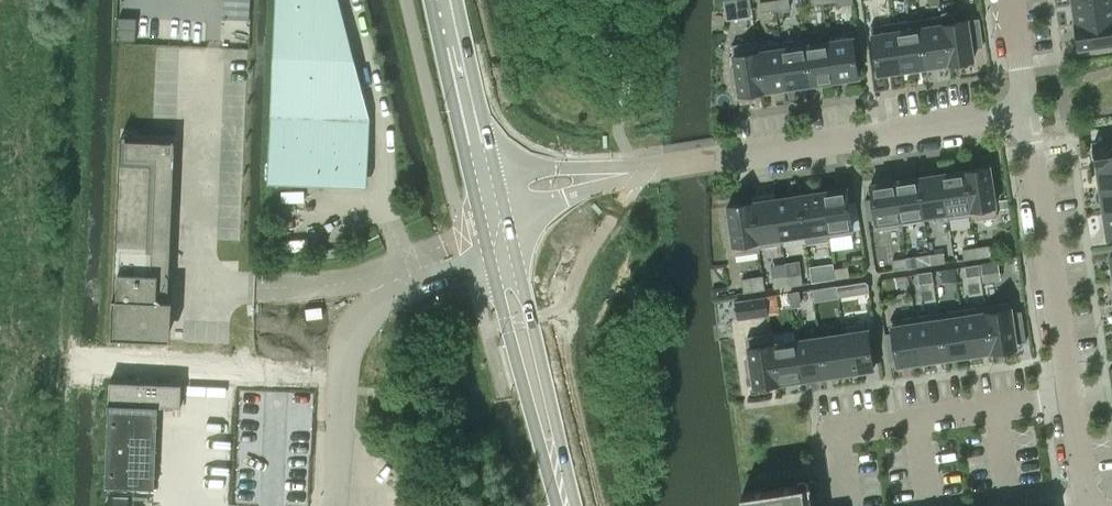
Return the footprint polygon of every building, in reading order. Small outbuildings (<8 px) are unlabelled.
[(268,181),(361,185),(362,151),(369,152),(370,117),(340,0),(276,0),(268,181)] [(751,3),(751,0),(736,0),(738,9),(752,7),(751,3)] [(776,10),(775,0),(770,0),(760,1),(762,12),(776,10)] [(776,10),(790,7),(789,0),(775,0),(776,10)] [(1075,20),(1076,23),(1111,18),(1111,0),(1072,0),(1075,20)] [(947,11),(942,13),(942,15),(943,24),(949,62),(974,59),(972,48),(983,46),(979,18),(968,20),(955,22),(954,15),(947,11)] [(942,15),(919,19),(920,27),(926,66),(949,62),(943,24),(942,15)] [(1076,23),(1080,48),(1090,46),(1091,53),(1111,50),(1110,43),(1111,43),(1111,18),(1076,23)] [(919,19),(895,22),(896,31),(902,69),(926,66),(920,27),(919,19)] [(828,34),(834,80),(859,76),(852,31),(828,34)] [(896,31),(872,34),(878,73),(902,69),(896,31)] [(804,38),(811,83),(834,80),(828,34),(827,34),(828,41),(806,44),(805,38),(804,38)] [(781,41),(787,87),(811,83),(804,38),(781,41)] [(739,94),(764,90),(756,40),(732,44),(735,66),(730,67),(733,83),(738,82),(739,94)] [(756,40),(764,90),(787,87),(781,41),(758,45),(757,40),(756,40)] [(1097,166),(1111,164),(1111,134),(1104,135),(1105,140),(1094,142),(1097,166)] [(110,337),(165,339),(174,141),(118,139),(110,337)] [(1101,190),(1111,188),(1111,164),(1097,166),(1101,190)] [(965,170),(973,220),(997,216),(990,166),(965,170)] [(942,173),(948,219),(971,215),(972,220),(973,220),(965,170),(942,173)] [(918,177),(924,216),(947,212),(948,219),(942,173),(918,177)] [(895,180),(901,226),(902,226),(901,219),(924,216),(918,177),(895,180)] [(877,229),(901,226),(895,180),(870,184),(877,229)] [(822,191),(829,237),(854,233),(847,188),(822,191)] [(1104,213),(1111,212),(1111,188),(1101,190),(1104,213)] [(799,195),(805,234),(827,230),(828,237),(829,237),(822,191),(799,195)] [(775,198),(782,244),(783,243),(782,237),(805,234),(799,195),(775,198)] [(752,202),(759,251),(760,251),(760,247),(782,244),(775,198),(752,202)] [(735,255),(759,251),(752,202),(728,205),(729,217),(724,217),(727,233),(732,233),(735,255)] [(977,247),(978,257),(992,255),(991,245),(977,247)] [(964,259),(978,257),(977,247),(962,249),(964,259)] [(930,254),(931,264),(945,262),(944,252),(930,254)] [(917,266),(931,264),(930,254),(916,256),(917,266)] [(906,257),(892,259),(894,269),(908,267),(906,257)] [(998,261),(980,264),(983,279),(1001,276),(998,261)] [(979,264),(965,266),(967,276),(981,274),(979,264)] [(848,266),(833,268),(835,278),(849,276),(848,266)] [(833,268),(819,270),(821,280),(835,278),(833,268)] [(955,268),(940,270),(942,282),(957,280),(955,268)] [(932,271),(918,273),(920,283),(934,281),(932,271)] [(787,275),(789,285),(803,283),(801,273),(787,275)] [(763,275),(742,278),(744,292),(765,289),(763,275)] [(787,275),(772,277),(774,287),(789,285),(787,275)] [(854,283),(836,286),(838,297),(853,295),(855,292),(854,283)] [(836,286),(826,287),(828,298),(838,297),(836,286)] [(800,291),(790,292),(792,307),(802,305),(800,291)] [(738,300),(735,301),(738,319),(769,315),(768,310),(766,296),(738,300)] [(1010,302),(986,305),(992,350),(1017,347),(1016,343),(1026,341),(1022,310),(1011,312),(1010,302)] [(322,304),(306,306),(307,317),(323,315),(322,304)] [(986,305),(962,309),(969,354),(992,350),(986,305)] [(962,309),(938,313),(945,357),(969,354),(962,309)] [(938,313),(915,316),(922,361),(945,357),(938,313)] [(915,316),(891,320),(897,365),(922,361),(915,316)] [(867,323),(842,327),(843,333),(849,372),(874,368),(867,323)] [(751,358),(746,359),(748,375),(753,375),(755,386),(781,382),(774,344),(772,333),(748,336),(751,358)] [(843,333),(820,337),(826,375),(849,372),(843,333)] [(820,337),(797,340),(803,379),(826,375),(820,337)] [(797,340),(774,344),(781,382),(803,379),(797,340)] [(110,380),(105,486),(155,488),(159,405),(181,406),(182,383),(110,380)] [(741,493),(743,505),(807,505),(804,484),(797,485),(796,485),(741,493)]
